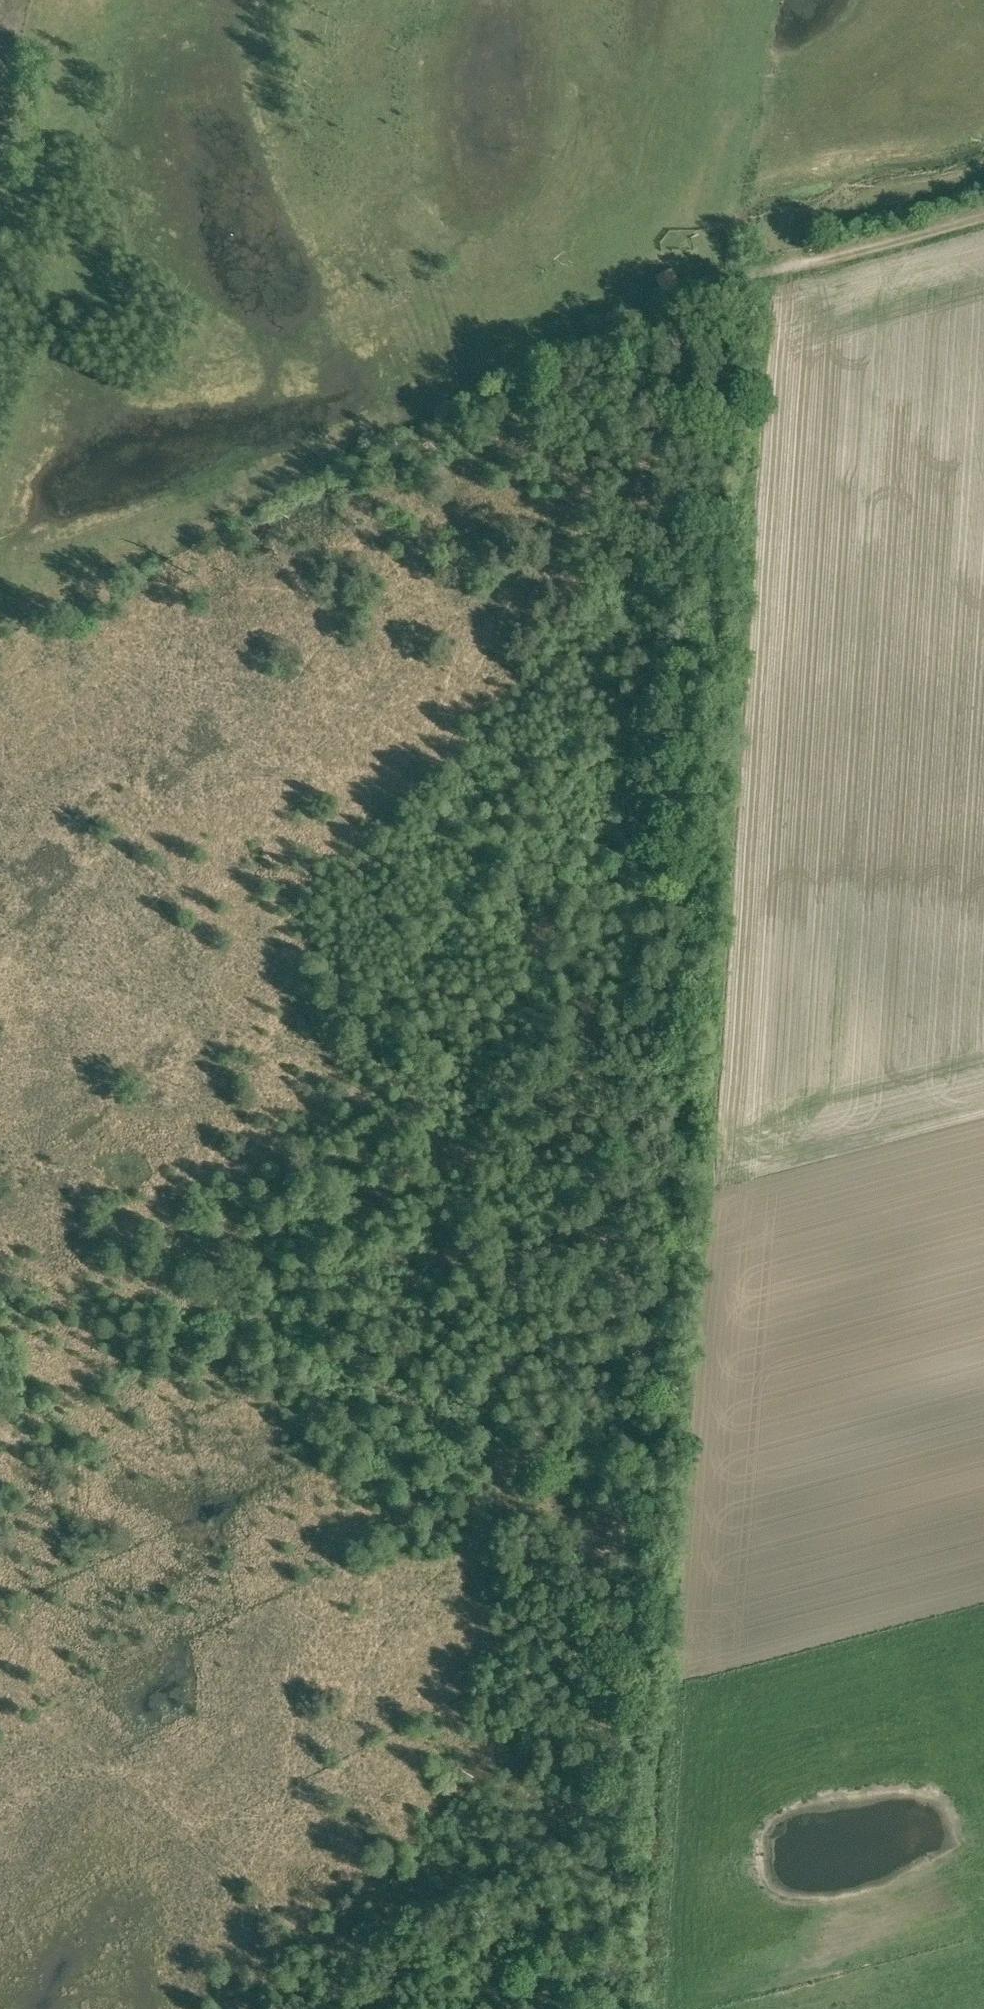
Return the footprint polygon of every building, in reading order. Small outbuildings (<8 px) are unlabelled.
[(656,275),(669,303),(691,293),(678,265),(656,275)]
